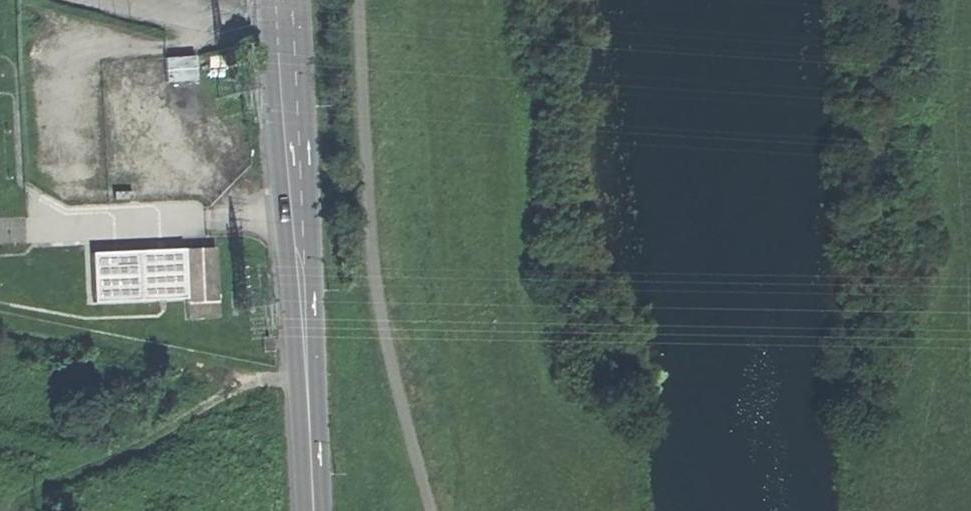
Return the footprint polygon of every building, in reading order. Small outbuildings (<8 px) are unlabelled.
[(213,248),(181,250),(184,298),(185,318),(185,319),(216,317),(215,299),(213,248)] [(181,250),(90,254),(91,302),(184,298),(181,250)] [(270,336),(259,338),(260,345),(260,353),(271,353),(270,336)]
